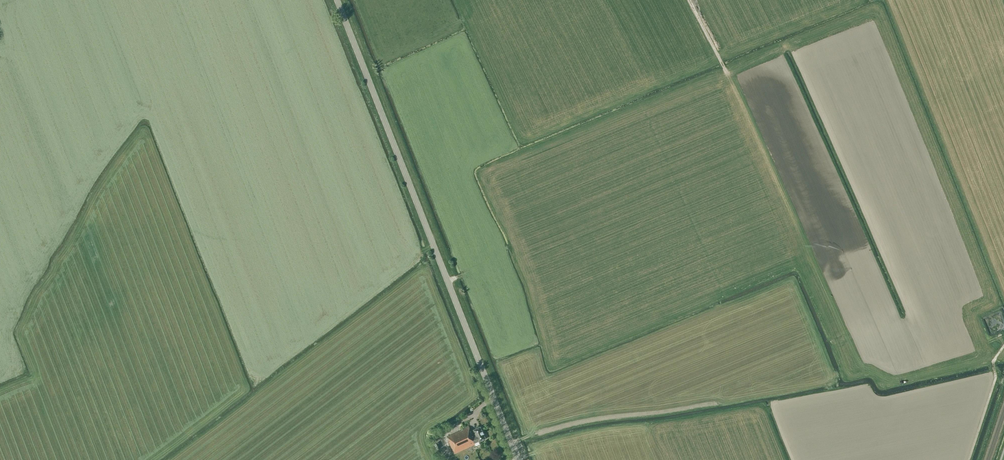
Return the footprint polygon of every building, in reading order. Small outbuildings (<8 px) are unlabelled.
[(479,442),(486,439),(484,434),(483,432),(480,427),(473,430),(476,435),(473,437),(469,427),(464,429),(448,437),(450,442),(449,442),(454,454),(475,445),(475,444),(479,442)]
